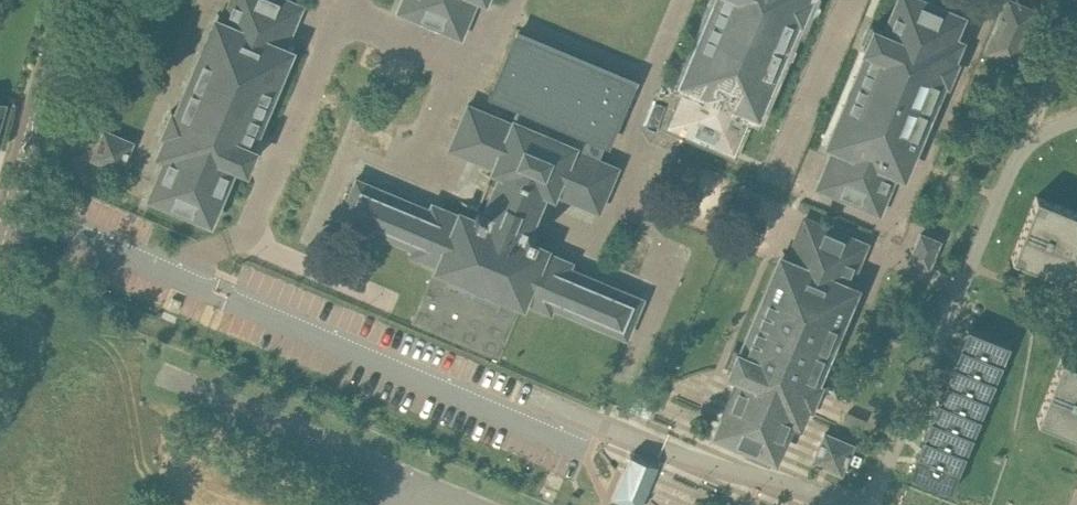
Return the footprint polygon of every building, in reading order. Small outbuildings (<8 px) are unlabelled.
[(288,0),(231,0),(223,20),(215,17),(176,111),(171,109),(162,131),(166,133),(158,152),(166,155),(150,194),(210,219),(234,162),(246,167),(255,144),(251,143),(290,49),(283,45),(300,5),(288,0)] [(400,9),(460,34),(474,0),(404,0),(400,9)] [(672,124),(732,149),(749,109),(757,112),(796,18),(801,20),(809,0),(715,0),(682,80),(689,83),(672,124)] [(819,185),(879,210),(895,170),(903,173),(943,80),(947,82),(957,59),(952,57),(960,39),(952,35),(962,14),(928,0),(897,0),(885,29),(872,24),(863,46),(868,48),(828,142),(836,145),(819,185)] [(1012,0),(1007,0),(986,50),(1014,61),(1036,10),(1012,0)] [(488,94),(519,108),(513,122),(468,103),(450,147),(494,165),(493,168),(501,171),(485,210),(477,207),(473,216),(460,211),(458,215),(433,204),(431,209),(356,177),(340,216),(415,247),(413,252),(438,262),(413,322),(498,358),(524,298),(550,309),(551,304),(626,336),(642,298),(568,266),(570,262),(544,251),(546,247),(533,242),(537,232),(529,229),(545,190),(553,193),(554,191),(599,209),(617,166),(598,158),(605,144),(609,146),(638,79),(516,27),(488,94)] [(104,129),(93,157),(120,169),(132,141),(104,129)] [(1011,256),(1076,283),(1076,211),(1037,195),(1011,256)] [(739,374),(715,432),(775,457),(791,418),(799,421),(806,403),(811,405),(820,382),(816,380),(855,286),(848,283),(865,243),(805,218),(788,258),(780,255),(741,349),(736,347),(727,369),(739,374)] [(921,233),(910,258),(928,266),(939,240),(921,233)] [(914,469),(909,473),(952,491),(952,483),(956,472),(959,471),(958,469),(962,458),(966,453),(965,450),(969,440),(974,435),(973,432),(977,422),(981,417),(980,414),(984,404),(989,398),(987,396),(991,386),(996,380),(994,378),(999,367),(1003,362),(1002,360),(1006,349),(1010,343),(967,326),(968,332),(966,337),(960,345),(961,351),(959,356),(953,363),(954,369),(952,374),(946,382),(947,387),(945,392),(938,400),(939,405),(937,410),(931,418),(932,423),(930,429),(924,436),(925,442),(923,446),(916,454),(916,464),(914,469)] [(1037,419),(1076,435),(1076,363),(1062,357),(1037,419)] [(820,405),(814,419),(844,431),(850,417),(820,405)] [(841,472),(853,444),(825,433),(813,460),(841,472)] [(630,454),(611,498),(628,504),(640,504),(657,465),(630,454)]
